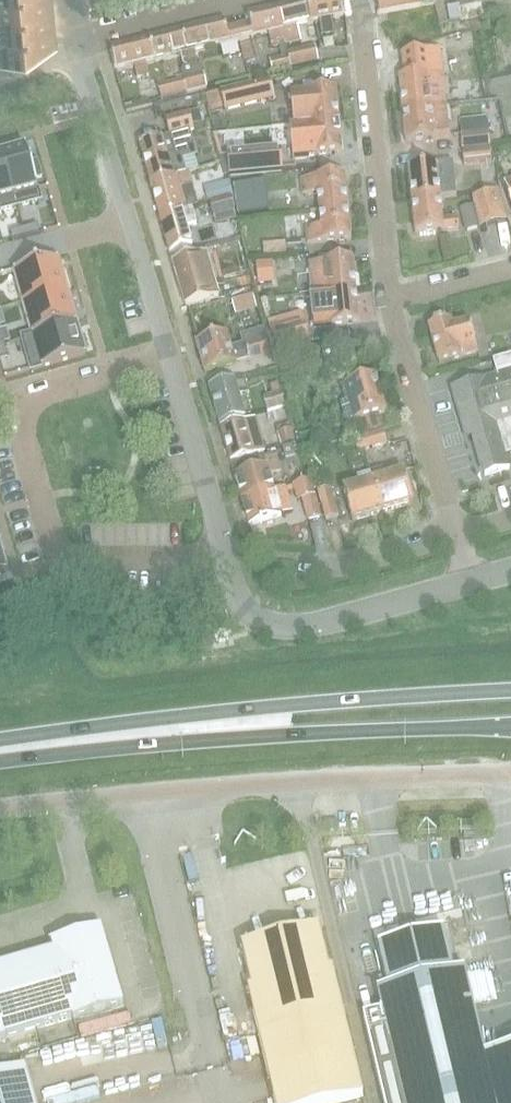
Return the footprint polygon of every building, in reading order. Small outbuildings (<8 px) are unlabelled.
[(52,4),(52,0),(0,0),(0,9),(52,4)] [(305,1),(310,23),(317,22),(321,35),(334,32),(330,19),(343,15),(339,0),(308,0),(305,1)] [(469,2),(472,18),(485,16),(482,0),(478,0),(469,2)] [(305,1),(275,8),(285,45),(300,42),(298,26),(310,23),(305,1)] [(54,18),(52,4),(0,9),(0,31),(54,18)] [(246,15),(248,23),(251,38),(269,33),(271,47),(279,46),(281,56),(269,59),(272,73),(289,69),(289,67),(290,67),(286,52),(285,45),(275,8),(246,15)] [(0,31),(0,55),(56,39),(54,18),(0,31)] [(223,20),(216,22),(221,45),(238,41),(244,62),(254,60),(249,38),(251,38),(248,23),(225,29),(223,20)] [(179,31),(185,54),(194,92),(206,88),(200,65),(198,66),(195,51),(200,50),(221,45),(216,22),(179,31)] [(153,61),(179,55),(185,54),(179,31),(147,39),(153,61)] [(147,39),(109,48),(115,71),(133,66),(136,78),(148,76),(145,63),(153,62),(147,39)] [(286,52),(290,67),(316,61),(313,46),(286,52)] [(404,77),(398,78),(401,111),(430,108),(431,108),(430,107),(445,105),(443,86),(442,73),(439,50),(401,54),(404,77)] [(185,54),(179,55),(183,69),(180,70),(182,80),(157,86),(161,100),(186,93),(194,92),(185,54)] [(245,85),(220,91),(225,110),(250,104),(275,98),(270,79),(245,85)] [(335,89),(290,93),(293,124),(310,122),(311,124),(338,122),(335,91),(335,89)] [(430,108),(401,111),(405,142),(448,137),(445,106),(445,105),(430,107),(431,108),(430,108)] [(197,110),(188,113),(192,125),(201,123),(197,110)] [(188,112),(165,118),(169,135),(188,130),(193,129),(192,125),(188,113),(188,112)] [(311,124),(289,127),(293,158),(298,158),(341,154),(338,122),(311,124)] [(169,135),(138,144),(149,186),(177,177),(176,175),(185,172),(182,159),(195,155),(188,130),(169,135)] [(253,131),(223,134),(225,149),(254,146),(253,131)] [(459,134),(461,148),(489,145),(487,131),(459,134)] [(461,150),(463,165),(491,162),(489,147),(461,150)] [(26,149),(1,157),(16,208),(41,201),(35,181),(42,179),(37,163),(30,165),(26,149)] [(280,150),(228,155),(230,175),(282,170),(280,150)] [(0,157),(0,213),(16,208),(1,157),(0,157)] [(451,164),(408,169),(411,201),(440,198),(455,197),(452,177),(451,164)] [(177,177),(149,186),(150,186),(160,221),(192,212),(191,209),(191,208),(198,206),(192,186),(188,171),(185,172),(176,175),(177,177)] [(317,193),(319,209),(347,205),(344,175),(300,180),(302,194),(317,193)] [(204,188),(208,202),(229,196),(225,182),(204,188)] [(250,183),(235,185),(239,215),(254,213),(250,183)] [(496,193),(472,200),(480,228),(504,222),(496,193)] [(440,198),(411,201),(415,233),(458,229),(457,217),(442,219),(440,198)] [(209,205),(213,218),(234,212),(230,199),(209,205)] [(347,205),(319,209),(321,227),(306,229),(307,244),(350,239),(347,205)] [(458,209),(464,231),(478,227),(472,206),(458,209)] [(192,212),(160,221),(168,251),(192,245),(187,226),(196,224),(192,212)] [(37,225),(23,229),(26,238),(40,234),(37,225)] [(23,229),(9,233),(12,242),(26,238),(23,229)] [(262,244),(264,255),(287,253),(286,241),(262,244)] [(204,253),(171,263),(184,307),(217,297),(204,253)] [(58,258),(13,271),(23,303),(67,290),(58,258)] [(352,259),(309,263),(310,278),(312,295),(328,294),(355,291),(352,259)] [(271,262),(256,263),(258,284),(273,282),(271,262)] [(248,274),(232,278),(235,291),(251,287),(248,274)] [(67,290),(23,303),(31,334),(32,335),(76,322),(67,290)] [(328,294),(312,295),(314,312),(315,327),(358,323),(355,291),(328,294)] [(253,296),(233,301),(236,313),(257,308),(253,296)] [(449,321),(427,327),(438,365),(469,356),(478,353),(468,320),(451,326),(449,321)] [(31,334),(21,337),(31,370),(86,355),(76,322),(32,335),(31,334)] [(307,325),(272,336),(278,353),(312,342),(307,325)] [(264,328),(240,335),(243,346),(248,361),(258,358),(269,355),(265,340),(267,339),(264,328)] [(4,343),(9,342),(5,329),(0,330),(0,344),(4,343)] [(226,334),(195,343),(203,371),(203,372),(204,373),(211,371),(235,364),(248,361),(243,346),(231,350),(226,334)] [(0,344),(0,359),(8,357),(4,343),(0,344)] [(492,361),(496,376),(510,371),(510,356),(492,361)] [(352,367),(340,370),(340,371),(349,401),(341,404),(347,424),(355,421),(365,418),(370,432),(382,428),(378,414),(386,412),(376,375),(356,381),(353,371),(352,367)] [(453,388),(465,429),(465,431),(472,429),(485,474),(484,474),(485,475),(510,468),(506,455),(510,454),(510,371),(496,376),(484,379),(482,379),(483,380),(454,388),(454,387),(453,388)] [(238,395),(248,393),(244,377),(234,380),(208,387),(219,423),(244,416),(238,395)] [(263,397),(268,411),(285,406),(278,382),(270,385),(273,394),(263,397)] [(243,422),(220,429),(230,462),(257,454),(264,452),(258,431),(254,419),(243,422)] [(282,447),(293,444),(295,444),(289,423),(275,427),(281,447),(282,447)] [(353,440),(356,452),(385,444),(381,431),(353,440)] [(293,444),(282,447),(285,458),(296,455),(293,444)] [(230,462),(241,501),(274,491),(270,476),(280,473),(275,457),(259,462),(257,454),(230,462)] [(382,469),(370,472),(373,481),(382,512),(412,503),(403,472),(385,478),(382,469)] [(292,484),(297,501),(302,500),(308,521),(320,518),(309,479),(292,484)] [(382,512),(373,481),(343,490),(351,520),(382,512)] [(274,491),(241,501),(249,525),(286,514),(293,512),(286,488),(274,491)] [(317,492),(325,520),(337,517),(329,488),(317,492)] [(5,1039),(4,1037),(71,1018),(72,1020),(122,1005),(100,927),(50,942),(52,950),(0,965),(0,1040),(5,1039)] [(247,988),(257,1032),(342,1011),(332,968),(327,969),(317,927),(241,946),(251,987),(247,988)] [(382,1011),(363,1015),(384,1102),(510,1102),(510,1046),(483,1053),(463,968),(452,971),(442,928),(377,944),(387,986),(377,989),(382,1011)] [(257,1032),(274,1102),(335,1102),(362,1097),(342,1011),(257,1032)] [(24,1067),(0,1074),(0,1102),(34,1102),(24,1067)]
